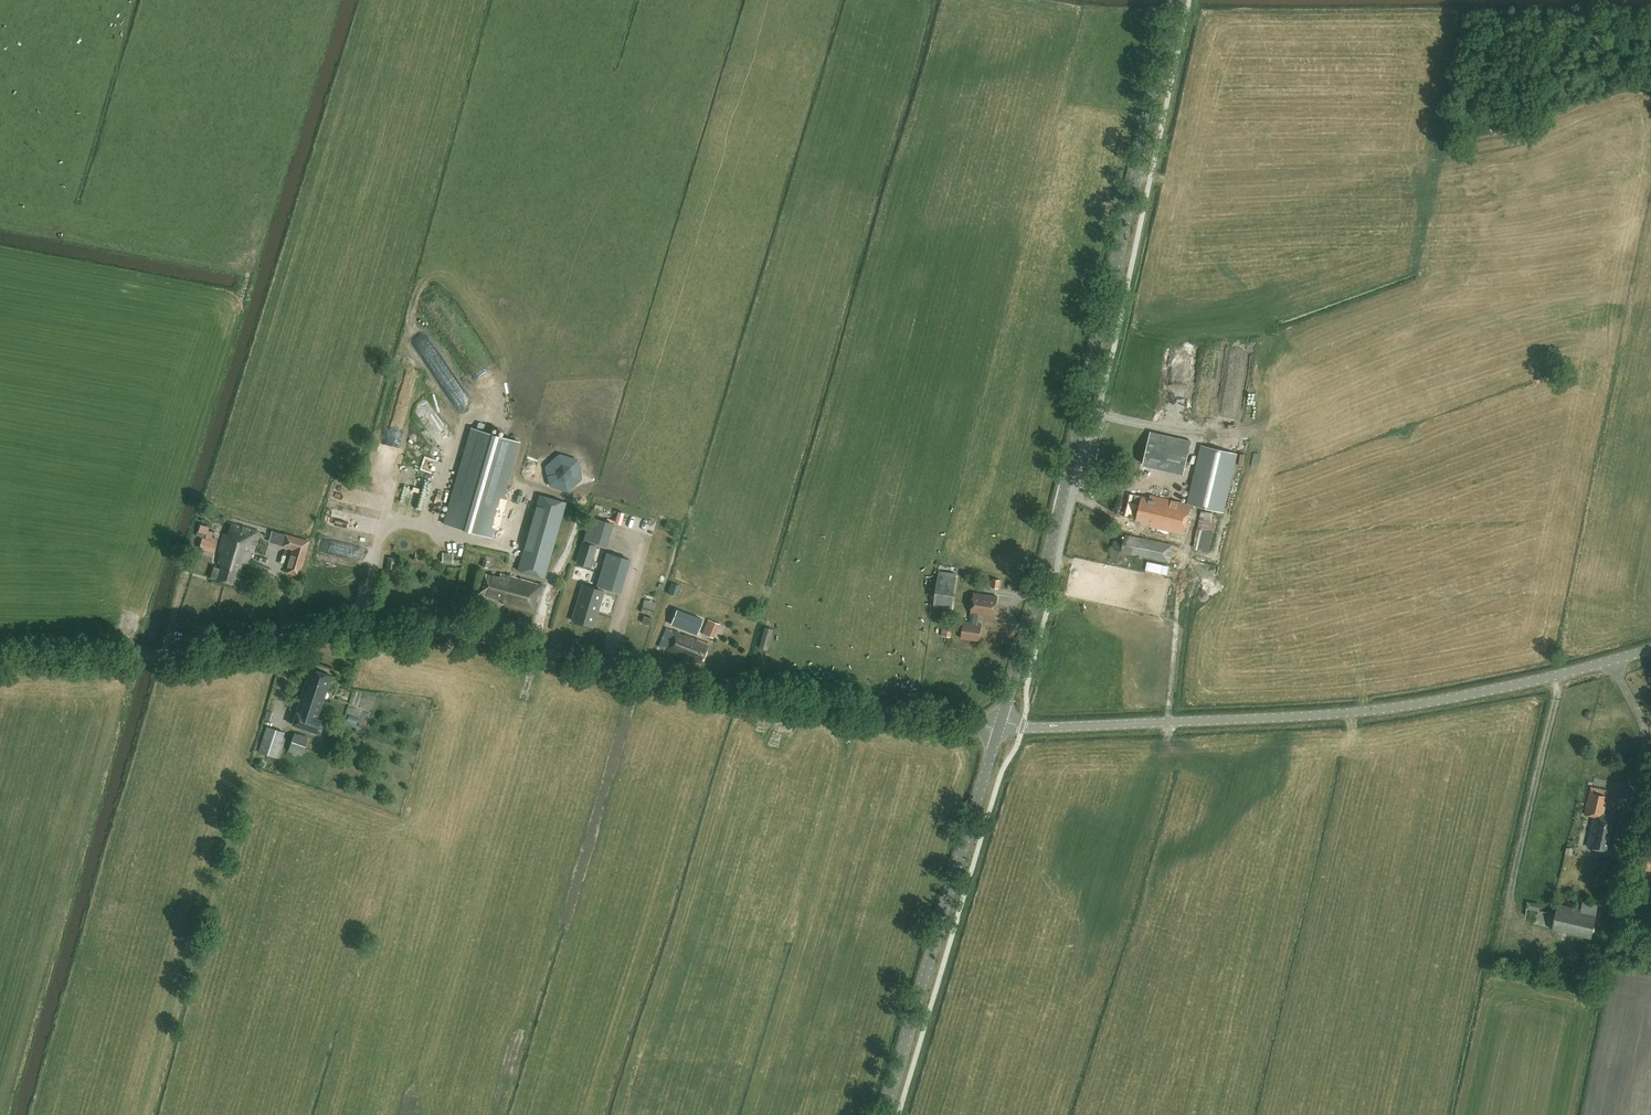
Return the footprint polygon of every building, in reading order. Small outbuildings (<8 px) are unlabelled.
[(1196,371),(1199,404),(1208,403),(1205,370),(1196,371)] [(1170,383),(1171,408),(1183,408),(1182,382),(1170,383)] [(444,524),(491,537),(519,441),(472,427),(444,524)] [(1192,504),(1202,507),(1224,512),(1237,453),(1202,445),(1188,503),(1192,504)] [(384,455),(399,457),(400,448),(385,446),(384,455)] [(1177,450),(1151,462),(1158,478),(1184,466),(1177,450)] [(583,479),(579,459),(560,453),(545,467),(549,486),(568,493),(583,479)] [(1185,534),(1192,504),(1188,503),(1150,495),(1150,497),(1131,493),(1125,518),(1133,519),(1133,522),(1185,534)] [(544,577),(565,502),(540,495),(518,570),(544,577)] [(1215,532),(1218,519),(1212,518),(1213,513),(1201,510),(1193,547),(1204,550),(1208,531),(1215,532)] [(611,543),(616,519),(604,516),(598,540),(611,543)] [(1098,519),(1095,527),(1104,530),(1107,523),(1098,519)] [(593,536),(599,537),(601,521),(596,520),(593,536)] [(228,535),(223,534),(218,552),(220,553),(217,563),(221,564),(220,568),(214,566),(211,577),(235,584),(242,561),(248,563),(251,551),(253,552),(259,531),(231,523),(228,535)] [(587,529),(577,563),(589,566),(597,542),(591,540),(594,531),(587,529)] [(217,542),(218,540),(207,537),(208,533),(198,531),(197,535),(203,537),(200,546),(215,551),(217,542)] [(1170,563),(1174,544),(1126,533),(1124,542),(1122,552),(1170,563)] [(294,549),(292,555),(304,558),(309,541),(297,538),(294,549)] [(1122,551),(1124,542),(1114,540),(1112,549),(1113,549),(1110,559),(1117,561),(1120,550),(1122,551)] [(442,552),(442,563),(453,563),(453,553),(442,552)] [(626,560),(606,556),(602,577),(600,585),(619,589),(626,560)] [(387,557),(386,569),(395,570),(396,558),(387,557)] [(488,568),(490,562),(483,560),(481,566),(488,568)] [(300,570),(289,566),(287,572),(298,575),(300,570)] [(952,610),(957,574),(939,571),(933,607),(952,610)] [(499,577),(485,573),(480,593),(503,600),(502,603),(534,612),(542,585),(500,573),(499,577)] [(675,596),(681,597),(684,585),(678,583),(675,596)] [(598,611),(603,592),(584,587),(579,607),(577,609),(573,623),(594,628),(598,614),(598,611)] [(979,624),(979,619),(980,615),(995,617),(998,596),(974,593),(971,613),(972,613),(970,622),(964,621),(962,638),(979,641),(982,624),(979,624)] [(1003,597),(1003,608),(1012,607),(1012,596),(1003,597)] [(653,615),(657,603),(645,599),(640,611),(653,615)] [(515,629),(528,633),(532,620),(519,616),(515,629)] [(651,625),(653,618),(644,616),(642,622),(651,625)] [(714,639),(719,624),(708,619),(702,634),(714,639)] [(944,635),(953,636),(954,625),(945,624),(944,635)] [(758,647),(767,650),(773,629),(764,626),(758,647)] [(700,663),(708,644),(696,639),(696,640),(665,628),(658,647),(686,658),(686,657),(700,663)] [(311,669),(292,724),(319,733),(324,720),(317,718),(323,699),(331,675),(311,669)] [(258,752),(277,758),(285,732),(266,726),(258,752)] [(288,750),(302,755),(308,737),(295,732),(288,750)] [(1619,814),(1604,811),(1608,791),(1592,787),(1586,814),(1595,816),(1588,847),(1611,852),(1619,814)] [(1609,868),(1610,860),(1603,858),(1602,866),(1609,868)] [(1650,892),(1650,877),(1643,875),(1640,890),(1650,892)] [(1596,917),(1596,916),(1579,912),(1580,908),(1558,903),(1551,929),(1591,939),(1594,928),(1596,928),(1597,924),(1601,925),(1603,919),(1596,917)]
